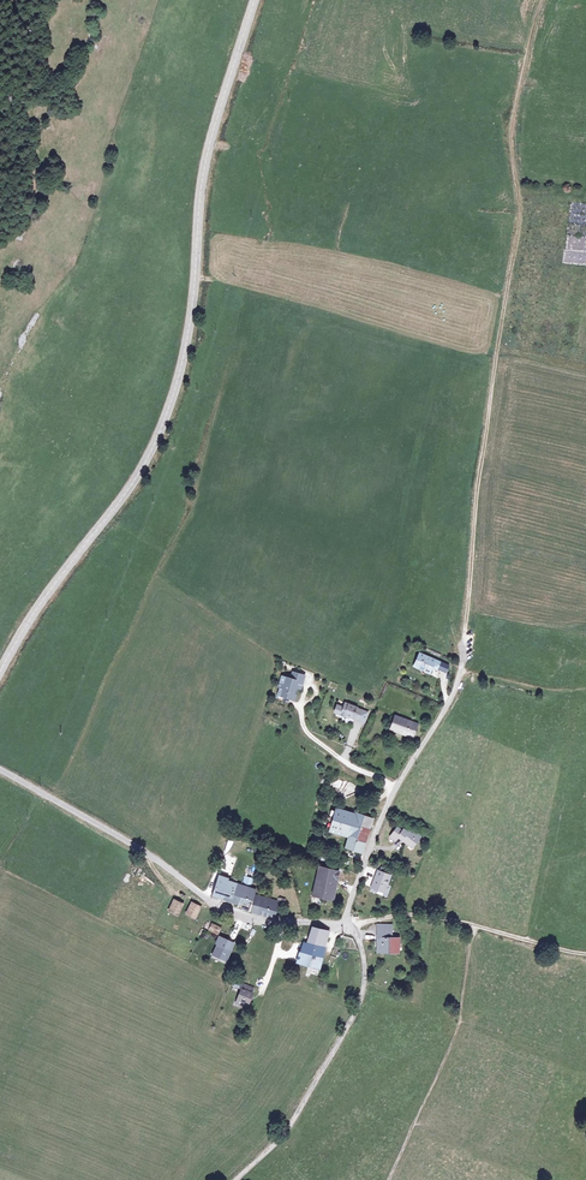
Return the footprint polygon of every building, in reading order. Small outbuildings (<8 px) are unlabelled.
[(440,672),(443,663),(438,661),(437,662),(419,654),(413,666),(432,674),(434,669),(440,672)] [(451,667),(443,663),(440,672),(447,675),(451,667)] [(279,685),(275,698),(290,702),(294,689),(299,691),(302,679),(290,675),(288,682),(279,679),(278,685),(279,685)] [(343,708),(337,706),(334,714),(345,718),(346,715),(364,722),(367,712),(356,708),(356,707),(345,703),(343,708)] [(417,725),(393,717),(388,731),(411,739),(417,725)] [(345,838),(353,815),(335,810),(329,833),(345,838)] [(362,854),(364,846),(371,820),(353,815),(345,838),(348,839),(345,850),(362,854)] [(397,827),(390,836),(394,840),(397,836),(408,845),(410,843),(413,845),(420,837),(412,830),(409,833),(403,828),(401,831),(397,827)] [(342,879),(344,871),(338,869),(337,872),(316,869),(313,886),(311,895),(331,899),(333,890),(335,878),(342,879)] [(390,876),(377,870),(370,886),(383,892),(390,876)] [(137,875),(134,879),(141,884),(144,879),(137,875)] [(219,878),(212,898),(248,912),(253,897),(254,895),(255,893),(250,891),(248,891),(241,888),(231,885),(229,882),(224,881),(225,878),(219,876),(219,878)] [(251,882),(244,880),(241,888),(248,891),(251,882)] [(253,897),(248,912),(247,914),(272,922),(274,922),(279,906),(253,897)] [(182,905),(174,902),(170,909),(178,913),(182,905)] [(199,908),(191,904),(188,912),(196,915),(199,908)] [(328,932),(311,927),(306,945),(304,944),(301,954),(299,953),(296,962),(318,968),(328,932)] [(386,929),(377,928),(376,938),(379,939),(378,951),(396,953),(398,940),(390,940),(392,930),(386,929)] [(228,949),(218,944),(213,954),(223,959),(228,949)] [(240,994),(234,1007),(246,1011),(251,998),(250,998),(251,993),(233,986),(231,991),(240,994)]
